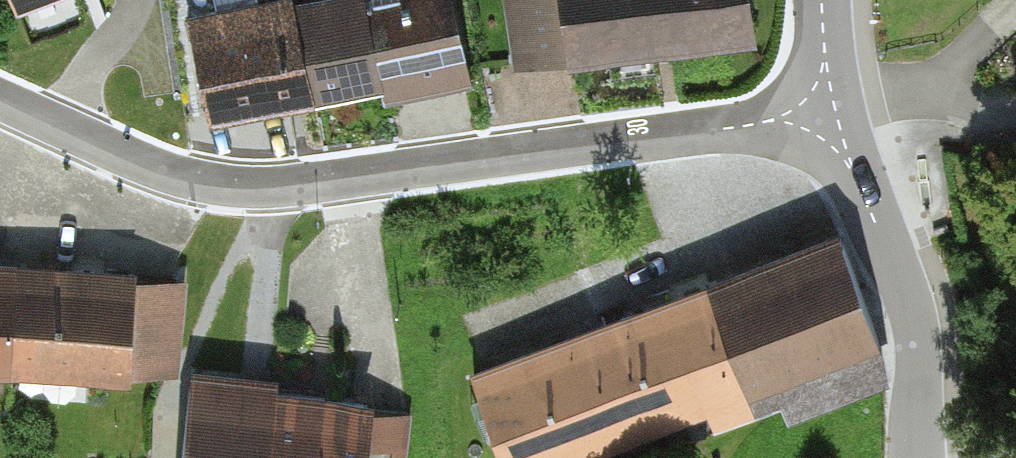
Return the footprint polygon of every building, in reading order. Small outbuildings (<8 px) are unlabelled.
[(29,12),(61,0),(24,0),(29,12)] [(327,108),(390,95),(392,106),(488,86),(470,0),(308,0),(305,1),(327,108)] [(753,29),(748,0),(512,0),(520,62),(753,29)] [(197,23),(219,130),(327,108),(305,1),(197,23)] [(846,240),(664,310),(709,425),(891,355),(846,240)] [(17,270),(0,269),(0,362),(12,363),(17,270)] [(177,277),(17,270),(12,363),(130,370),(170,367),(177,277)] [(482,380),(513,457),(623,457),(709,425),(664,310),(482,380)] [(203,389),(195,457),(378,457),(383,408),(203,389)]
